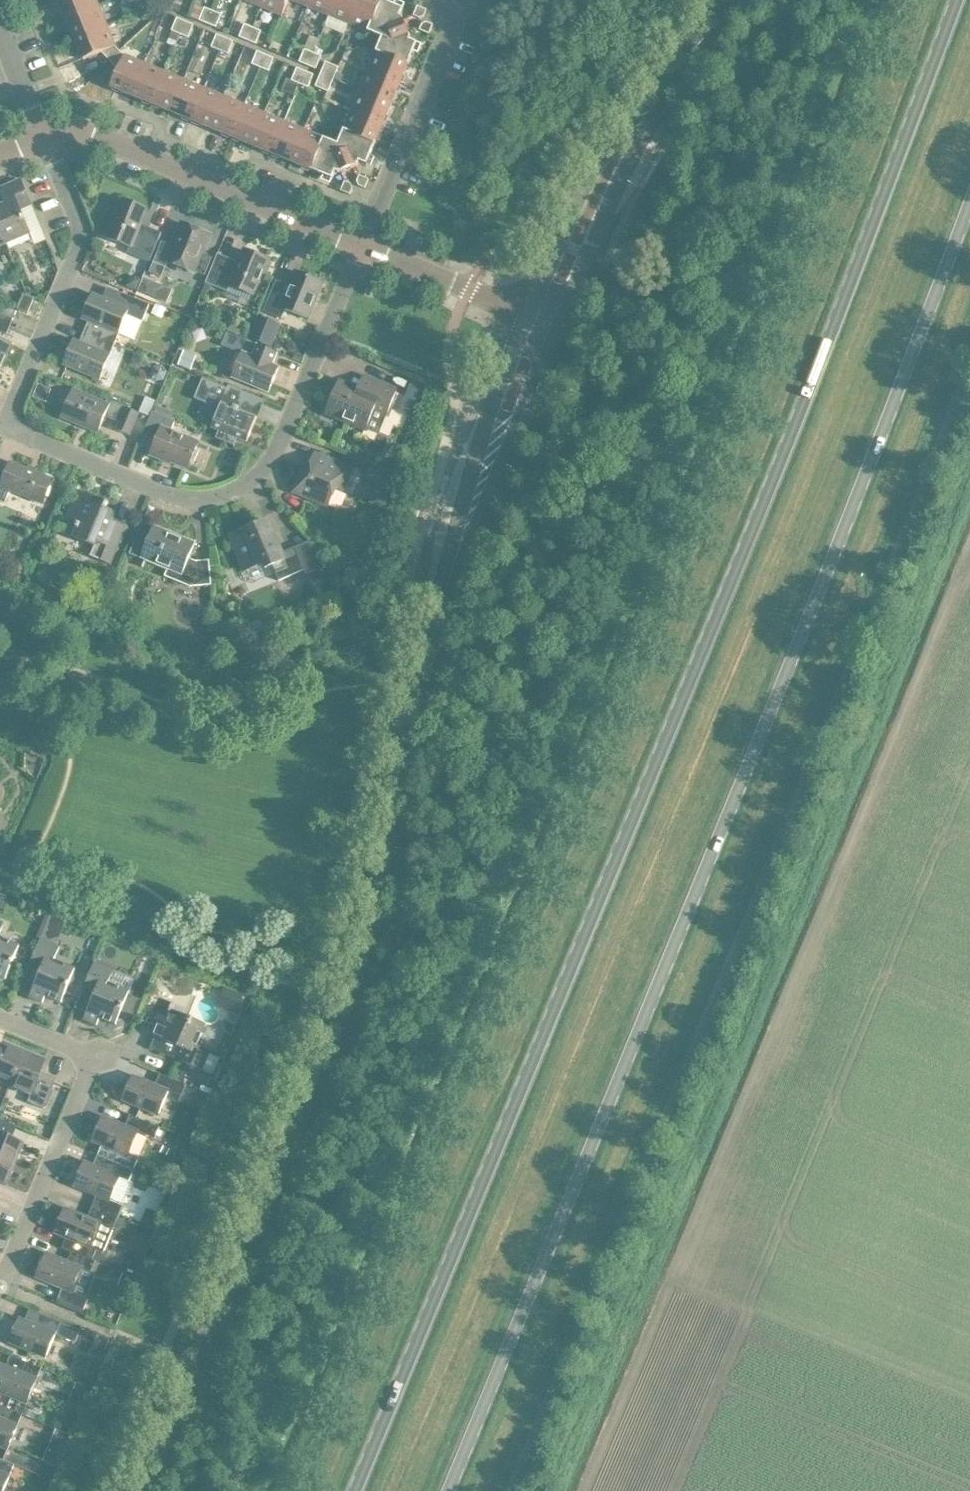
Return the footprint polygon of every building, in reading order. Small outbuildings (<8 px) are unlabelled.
[(96,0),(58,0),(66,18),(98,5),(96,0)] [(162,5),(171,8),(174,0),(164,0),(162,5)] [(288,0),(263,0),(261,6),(282,15),(288,0)] [(328,15),(334,0),(310,0),(308,6),(328,15)] [(348,23),(357,0),(334,0),(328,15),(348,23)] [(368,31),(380,0),(357,0),(348,23),(368,31)] [(375,50),(408,63),(416,42),(409,39),(410,36),(401,16),(399,15),(402,8),(384,0),(380,0),(368,31),(381,37),(375,50)] [(106,25),(98,5),(66,18),(74,38),(106,25)] [(426,9),(417,5),(412,15),(419,18),(423,16),(426,9)] [(198,20),(207,23),(212,10),(204,7),(198,20)] [(215,27),(220,14),(212,10),(207,23),(215,27)] [(185,21),(176,17),(171,30),(179,34),(185,21)] [(185,21),(179,34),(187,37),(193,24),(185,21)] [(429,33),(432,24),(426,21),(421,23),(419,29),(429,33)] [(247,40),(252,27),(244,23),(238,36),(247,40)] [(115,46),(106,25),(74,38),(83,59),(101,52),(109,60),(119,50),(115,46)] [(255,43),(260,30),(252,27),(247,40),(255,43)] [(225,37),(216,34),(210,46),(219,50),(225,37)] [(232,40),(225,37),(219,50),(227,53),(232,40)] [(298,61),(307,65),(312,52),(304,48),(298,61)] [(123,54),(119,50),(109,60),(117,68),(110,86),(130,95),(144,63),(123,54)] [(259,67),(265,54),(256,50),(251,63),(259,67)] [(375,50),(367,70),(399,83),(408,63),(375,50)] [(312,52),(307,65),(315,68),(321,55),(312,52)] [(259,67),(268,70),(273,57),(265,54),(259,67)] [(326,76),(331,63),(325,61),(319,73),(326,76)] [(164,71),(144,63),(130,95),(150,103),(164,71)] [(332,79),(338,66),(331,63),(326,76),(332,79)] [(291,80),(299,83),(304,70),(296,67),(291,80)] [(304,70),(299,83),(307,87),(313,74),(304,70)] [(367,70),(358,91),(391,103),(399,83),(367,70)] [(170,111),(184,79),(164,71),(150,103),(170,111)] [(326,76),(319,73),(314,86),(321,88),(326,76)] [(332,79),(326,76),(321,88),(327,91),(332,79)] [(190,120),(204,88),(184,79),(170,111),(190,120)] [(204,88),(190,120),(210,128),(224,96),(204,88)] [(351,110),(383,123),(391,103),(358,91),(351,110)] [(224,96),(210,128),(230,136),(244,104),(224,96)] [(244,104),(230,136),(250,145),(264,112),(244,104)] [(383,123),(351,110),(342,129),(375,143),(383,123)] [(284,121),(264,112),(250,145),(270,153),(284,121)] [(304,129),(284,121),(270,153),(290,161),(304,129)] [(323,137),(304,129),(290,161),(310,169),(323,137)] [(337,143),(323,137),(310,169),(331,178),(334,171),(337,172),(357,163),(359,161),(366,164),(375,143),(342,129),(337,143)] [(358,185),(365,188),(368,178),(359,174),(356,181),(358,185)] [(0,207),(0,230),(6,243),(30,233),(33,243),(44,238),(20,180),(0,188),(0,192),(5,205),(0,207)] [(344,180),(340,190),(349,194),(352,188),(350,183),(344,180)] [(106,236),(129,246),(127,252),(149,261),(159,236),(138,227),(146,209),(122,199),(106,236)] [(173,245),(167,259),(168,260),(194,270),(204,275),(211,257),(201,253),(208,235),(182,224),(173,245)] [(215,257),(205,282),(227,291),(229,285),(252,294),(267,259),(243,249),(236,266),(215,257)] [(161,277),(165,267),(153,262),(149,272),(161,277)] [(323,282),(294,270),(288,284),(276,279),(262,310),(281,318),(285,309),(308,318),(323,282)] [(83,331),(114,344),(126,314),(140,319),(146,303),(105,286),(101,297),(92,293),(82,318),(88,320),(83,331)] [(33,298),(27,295),(23,293),(17,308),(27,313),(33,298)] [(249,336),(268,343),(275,325),(257,318),(249,336)] [(99,379),(114,344),(83,331),(79,342),(73,339),(62,364),(99,379)] [(231,376),(268,392),(278,367),(272,365),(277,353),(225,331),(220,344),(241,353),(231,376)] [(10,344),(0,340),(0,367),(10,344)] [(396,391),(360,376),(354,389),(337,382),(324,414),(364,430),(372,412),(385,417),(396,391)] [(193,398),(218,408),(211,426),(218,429),(215,437),(233,445),(237,437),(246,441),(263,399),(228,385),(227,388),(202,378),(193,398)] [(97,432),(105,412),(120,418),(116,429),(129,435),(138,412),(107,399),(106,402),(73,389),(61,417),(97,432)] [(157,436),(150,454),(162,459),(163,458),(187,468),(198,442),(170,430),(174,420),(152,411),(144,430),(157,436)] [(352,468),(321,455),(315,452),(308,469),(310,470),(308,476),(300,472),(292,492),(327,506),(335,488),(342,491),(352,468)] [(6,473),(0,470),(0,501),(4,502),(9,489),(42,503),(52,479),(10,462),(6,473)] [(75,527),(76,527),(72,537),(94,545),(89,555),(109,564),(125,525),(111,519),(114,511),(105,508),(108,502),(78,490),(66,518),(76,523),(75,527)] [(263,562),(265,567),(271,565),(278,580),(303,570),(305,575),(319,569),(307,541),(282,552),(269,521),(250,529),(249,527),(229,535),(244,570),(263,562)] [(194,542),(150,524),(146,532),(137,529),(127,552),(167,568),(164,575),(189,586),(211,584),(209,559),(195,560),(188,557),(194,542)] [(94,592),(88,607),(100,613),(107,598),(94,592)] [(5,978),(19,945),(0,937),(0,976),(5,978)] [(45,995),(61,1001),(74,968),(53,959),(59,946),(39,939),(28,966),(39,971),(29,997),(42,1002),(45,995)] [(94,961),(75,1007),(86,1012),(83,1020),(96,1025),(99,1017),(115,1024),(119,1014),(134,1020),(142,1000),(127,994),(129,991),(108,982),(113,969),(94,961)] [(153,1035),(148,1047),(201,1069),(208,1052),(209,1050),(206,1048),(197,1045),(206,1024),(172,1009),(165,1025),(158,1022),(153,1035)] [(22,1051),(1,1042),(0,1044),(0,1081),(8,1085),(22,1051)] [(43,1059),(22,1051),(8,1085),(29,1093),(26,1101),(42,1108),(54,1077),(39,1071),(43,1059)] [(168,1090),(181,1095),(185,1086),(185,1084),(159,1073),(155,1084),(132,1075),(122,1099),(158,1114),(168,1090)] [(185,1086),(181,1095),(197,1102),(201,1092),(185,1086)] [(102,1116),(92,1140),(101,1144),(97,1154),(131,1168),(136,1156),(128,1153),(138,1131),(154,1138),(159,1126),(129,1114),(125,1125),(102,1116)] [(13,1163),(22,1142),(10,1137),(15,1125),(0,1119),(0,1158),(13,1163)] [(84,1161),(73,1185),(96,1194),(91,1206),(117,1216),(122,1205),(132,1182),(127,1180),(131,1168),(97,1154),(93,1164),(84,1161)] [(4,1184),(13,1163),(0,1158),(0,1182),(4,1184)] [(64,1207),(54,1232),(66,1237),(61,1247),(70,1251),(71,1251),(85,1257),(86,1256),(92,1259),(96,1249),(103,1252),(113,1228),(117,1216),(91,1206),(87,1217),(64,1207)] [(154,1230),(160,1216),(147,1211),(141,1225),(154,1230)] [(44,1236),(48,1225),(28,1219),(25,1230),(44,1236)] [(46,1252),(36,1277),(62,1288),(57,1299),(83,1309),(88,1298),(85,1297),(95,1274),(90,1272),(95,1260),(92,1259),(86,1256),(85,1257),(71,1251),(70,1251),(66,1261),(46,1252)] [(135,1276),(123,1271),(117,1285),(130,1290),(135,1276)] [(19,1317),(8,1342),(45,1357),(55,1334),(75,1342),(80,1330),(29,1309),(24,1320),(19,1317)] [(94,1341),(106,1346),(109,1339),(97,1334),(94,1341)] [(5,1366),(0,1363),(0,1392),(26,1403),(41,1367),(10,1355),(5,1366)] [(7,1449),(22,1413),(0,1404),(0,1446),(7,1449)] [(14,1464),(0,1458),(0,1490),(3,1490),(14,1464)]
